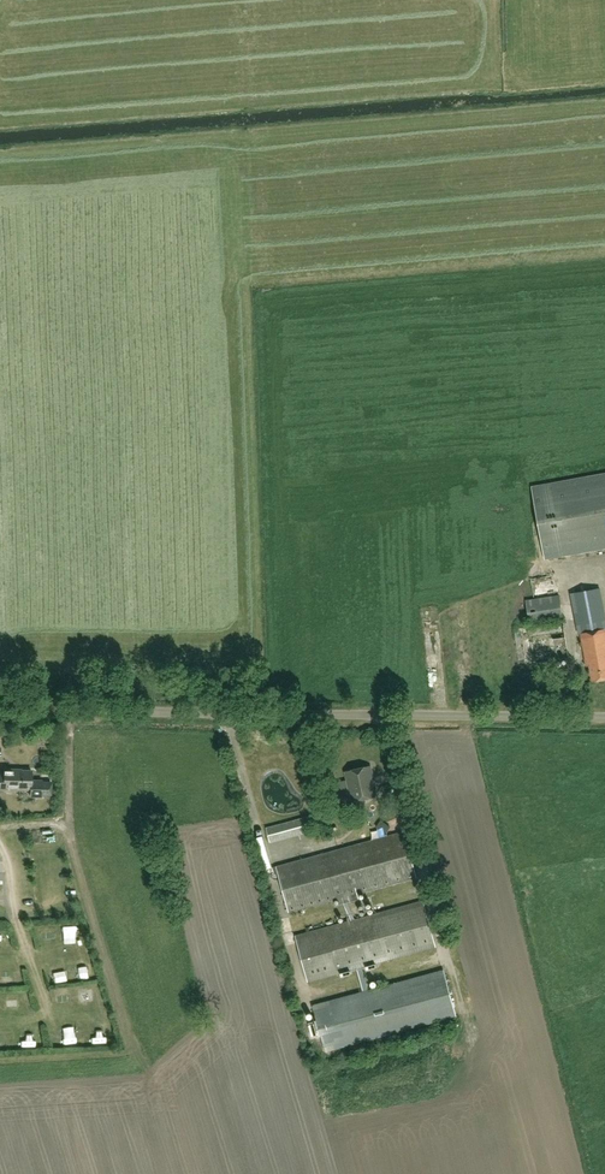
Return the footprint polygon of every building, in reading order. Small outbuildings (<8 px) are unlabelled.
[(531,486),(545,560),(604,549),(604,473),(531,486)] [(559,591),(558,583),(550,584),(551,592),(559,591)] [(570,595),(578,635),(579,635),(586,666),(589,666),(592,682),(604,679),(604,631),(604,629),(604,620),(599,589),(570,595)] [(529,627),(562,622),(558,596),(525,601),(529,627)] [(537,654),(569,649),(566,627),(536,631),(537,641),(518,643),(521,664),(538,662),(537,654)] [(428,633),(432,645),(441,642),(438,630),(428,633)] [(374,797),(366,767),(348,771),(355,801),(374,797)] [(31,780),(31,771),(15,770),(15,769),(4,769),(4,774),(0,774),(0,789),(31,790),(30,796),(52,797),(52,781),(31,780)] [(275,844),(316,833),(312,820),(271,831),(275,844)] [(376,827),(386,834),(391,827),(381,820),(376,827)] [(346,968),(438,949),(432,920),(344,939),(347,953),(343,953),(346,968)] [(7,970),(8,982),(22,982),(21,969),(7,970)] [(357,969),(308,982),(314,1005),(363,992),(357,969)] [(83,984),(84,999),(95,999),(94,984),(83,984)] [(111,1030),(97,1031),(97,1045),(111,1045),(111,1030)] [(378,1039),(374,1040),(376,1048),(405,1040),(403,1032),(402,1032),(402,1031),(378,1038),(378,1039)] [(8,1032),(0,1032),(0,1046),(8,1046),(8,1032)] [(69,1032),(69,1044),(81,1044),(81,1032),(69,1032)]
